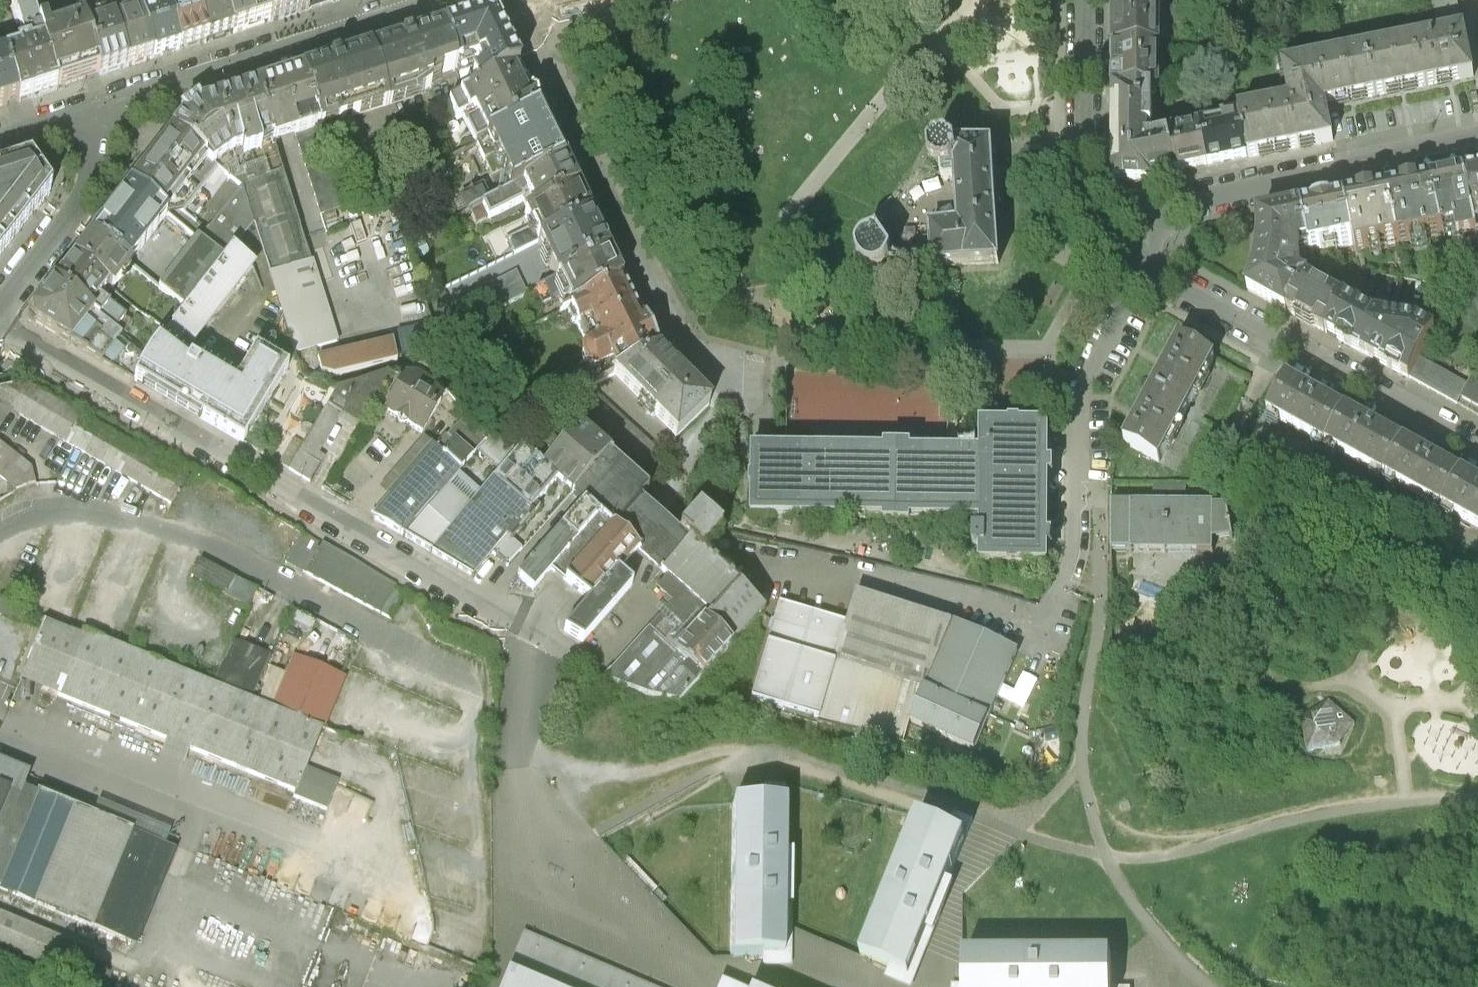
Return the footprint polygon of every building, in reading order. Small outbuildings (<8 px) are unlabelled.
[(38,28),(29,0),(8,0),(13,7),(23,39),(34,43),(36,49),(30,51),(28,47),(17,51),(18,55),(15,56),(5,59),(18,100),(27,98),(37,94),(56,89),(38,28)] [(82,22),(86,35),(97,31),(87,0),(75,0),(82,22)] [(99,75),(107,73),(118,69),(126,67),(105,0),(87,0),(97,31),(86,35),(99,75)] [(126,67),(134,64),(145,61),(152,58),(140,18),(129,22),(123,3),(122,0),(105,0),(126,67)] [(151,0),(155,13),(140,18),(152,58),(159,57),(173,52),(179,50),(163,0),(147,0),(151,0)] [(179,50),(183,49),(199,44),(206,42),(194,5),(179,10),(176,0),(163,0),(179,50)] [(194,5),(206,42),(210,40),(226,35),(232,33),(222,0),(205,0),(204,0),(193,0),(194,5)] [(232,33),(264,23),(270,22),(263,0),(222,0),(232,33)] [(270,22),(276,19),(300,12),(308,9),(305,0),(263,0),(270,22)] [(308,9),(332,1),(337,0),(305,0),(308,9)] [(1116,15),(1160,18),(1161,0),(1116,0),(1116,15)] [(1216,12),(1243,6),(1241,0),(1213,0),(1216,12)] [(1463,33),(1456,0),(1430,0),(1439,38),(1463,33)] [(488,15),(486,16),(443,29),(456,69),(477,63),(480,73),(471,77),(477,89),(518,69),(514,60),(494,19),(492,18),(491,16),(490,16),(488,15)] [(1160,18),(1116,15),(1116,45),(1116,52),(1160,52),(1160,18)] [(45,26),(38,28),(56,89),(63,87),(99,75),(86,35),(82,22),(47,33),(45,26)] [(456,69),(443,29),(408,40),(368,52),(338,62),(302,74),(319,127),(414,97),(433,85),(431,77),(456,69)] [(1242,124),(1249,161),(1287,153),(1333,143),(1327,113),(1326,108),(1351,103),(1400,93),(1449,82),(1473,77),(1463,33),(1439,38),(1281,72),(1288,106),(1240,115),(1242,124)] [(1160,52),(1116,52),(1116,58),(1116,91),(1154,93),(1161,93),(1160,52)] [(18,100),(5,59),(0,61),(0,107),(18,100)] [(523,79),(518,69),(477,89),(464,95),(449,102),(457,118),(463,116),(476,142),(477,142),(539,111),(523,79)] [(319,127),(302,74),(256,88),(272,138),(273,142),(295,134),(319,127)] [(272,138),(256,88),(197,107),(185,115),(171,133),(203,156),(224,174),(237,165),(235,159),(246,155),(251,169),(265,164),(258,143),(272,138)] [(1154,93),(1116,91),(1115,134),(1115,182),(1176,176),(1172,139),(1153,143),(1154,93)] [(548,129),(539,111),(477,142),(492,174),(503,170),(511,188),(564,162),(548,129)] [(1203,133),(1211,169),(1229,165),(1249,161),(1242,124),(1203,133)] [(345,206),(319,127),(295,134),(312,189),(321,214),(345,206)] [(203,156),(171,133),(151,158),(130,184),(162,208),(169,199),(203,156)] [(1172,139),(1176,176),(1182,175),(1211,169),(1203,133),(1172,139)] [(291,195),(273,142),(272,138),(258,143),(265,164),(251,169),(246,155),(235,159),(237,165),(224,174),(241,187),(253,222),(300,365),(321,371),(318,358),(316,347),(337,339),(310,260),(299,222),(291,195)] [(919,274),(934,273),(999,268),(996,209),(995,203),(994,177),(994,167),(993,153),(956,154),(953,151),(949,150),(945,149),(941,149),(938,151),(934,153),(931,158),(930,162),(930,167),(932,171),(941,178),(942,178),(943,188),(947,191),(957,189),(960,233),(931,235),(934,266),(919,268),(894,266),(878,241),(875,240),(872,248),(869,249),(866,250),(863,253),(861,256),(859,259),(859,263),(859,268),(860,272),(862,275),(866,278),(869,280),(874,281),(877,281),(882,280),(886,278),(889,275),(891,272),(919,274)] [(203,156),(169,199),(206,229),(199,238),(225,258),(231,250),(253,222),(241,187),(224,174),(203,156)] [(51,189),(31,161),(0,171),(0,253),(51,189)] [(568,170),(564,162),(511,188),(489,198),(483,201),(489,214),(524,197),(523,195),(528,192),(535,207),(576,187),(568,170)] [(1466,173),(1477,227),(1477,171),(1466,173)] [(1435,180),(1445,232),(1460,228),(1463,240),(1477,238),(1477,227),(1466,173),(1462,174),(1435,180)] [(1396,188),(1391,189),(1402,242),(1445,232),(1435,180),(1396,188)] [(162,208),(130,184),(101,221),(92,232),(128,261),(167,212),(162,208)] [(469,208),(483,201),(489,198),(482,184),(462,194),(469,208)] [(587,210),(576,187),(535,207),(526,212),(532,224),(507,236),(515,251),(539,239),(590,215),(587,210)] [(1354,197),(1349,198),(1358,241),(1359,249),(1402,242),(1391,189),(1354,197)] [(1312,205),(1306,207),(1314,248),(1358,241),(1349,198),(1312,205)] [(1248,289),(1289,311),(1309,276),(1299,270),(1303,252),(1314,248),(1306,207),(1257,216),(1258,250),(1257,266),(1248,289)] [(598,231),(590,215),(539,239),(557,277),(608,253),(598,231)] [(409,237),(417,254),(431,247),(423,230),(409,237)] [(128,261),(92,232),(89,236),(74,256),(108,283),(112,286),(130,263),(128,261)] [(199,238),(198,237),(160,286),(186,306),(225,258),(199,238)] [(149,354),(134,378),(160,394),(183,408),(190,412),(243,444),(288,369),(255,350),(238,378),(226,371),(224,374),(209,365),(202,361),(198,368),(191,363),(191,362),(174,349),(186,335),(193,341),(252,268),(251,266),(231,250),(225,258),(186,306),(167,330),(149,354)] [(611,259),(608,253),(557,277),(538,287),(544,301),(565,292),(571,304),(621,279),(611,259)] [(108,283),(74,256),(70,261),(55,279),(121,332),(132,319),(100,293),(108,283)] [(518,267),(477,287),(488,311),(529,291),(518,267)] [(1298,316),(1327,332),(1346,297),(1309,276),(1289,311),(1298,316)] [(121,332),(55,279),(51,284),(36,305),(36,310),(36,315),(102,359),(122,333),(121,332)] [(652,340),(621,279),(571,304),(570,304),(572,307),(570,310),(574,319),(578,319),(589,342),(588,344),(586,346),(585,349),(585,351),(585,355),(588,359),(554,375),(553,382),(560,398),(580,388),(594,381),(613,372),(657,351),(652,340)] [(424,295),(437,335),(461,324),(445,284),(424,295)] [(1401,373),(1409,377),(1421,359),(1438,330),(1424,322),(1382,317),(1346,297),(1327,332),(1381,362),(1401,373)] [(122,333),(102,359),(134,378),(149,354),(122,333)] [(1169,364),(1154,390),(1186,409),(1215,358),(1184,339),(1169,364)] [(393,342),(318,358),(321,371),(335,376),(397,363),(393,342)] [(680,374),(657,351),(613,372),(677,434),(709,402),(701,394),(680,374)] [(1409,377),(1459,406),(1471,384),(1421,359),(1409,377)] [(337,391),(327,408),(361,429),(373,409),(392,378),(385,376),(337,391)] [(1475,376),(1471,384),(1459,406),(1477,416),(1477,378),(1475,376)] [(373,409),(385,416),(404,385),(392,378),(373,409)] [(1268,414),(1327,446),(1346,413),(1317,397),(1286,380),(1268,414)] [(599,391),(594,381),(580,388),(571,400),(619,440),(646,464),(662,448),(599,391)] [(404,384),(404,385),(385,416),(412,432),(421,438),(441,407),(425,387),(417,382),(404,384)] [(207,481),(191,471),(185,483),(26,385),(0,393),(0,433),(12,418),(188,520),(207,481)] [(1156,461),(1186,409),(1154,390),(1139,415),(1124,441),(1156,461)] [(1372,427),(1346,413),(1327,446),(1384,477),(1402,443),(1372,427)] [(446,443),(452,448),(453,448),(471,464),(475,459),(482,452),(487,446),(467,420),(446,443)] [(1048,437),(1048,425),(981,424),(981,440),(981,452),(922,451),(886,451),(814,450),(791,450),(776,450),(763,449),(756,449),(748,449),(748,482),(747,516),(762,516),(885,518),(981,519),(980,561),(1047,562),(1048,494),(1048,440),(1048,437)] [(498,480),(480,501),(456,480),(402,540),(472,581),(496,553),(504,544),(509,548),(531,524),(538,516),(533,511),(556,486),(569,498),(606,455),(578,430),(561,449),(543,432),(519,458),(519,457),(505,472),(498,480)] [(505,472),(519,457),(499,433),(487,446),(482,452),(505,472)] [(379,493),(390,502),(434,453),(424,443),(379,493)] [(1424,455),(1402,443),(1384,477),(1446,510),(1464,476),(1424,455)] [(15,489),(34,484),(30,466),(0,444),(0,478),(15,489)] [(452,448),(442,460),(460,476),(471,464),(453,448),(452,448)] [(505,472),(482,452),(475,459),(498,480),(505,472)] [(460,476),(442,460),(434,453),(390,502),(381,512),(372,522),(402,540),(456,480),(460,476)] [(319,467),(298,455),(288,471),(309,484),(319,467)] [(641,501),(650,492),(606,455),(569,498),(582,510),(583,509),(611,532),(637,554),(636,555),(667,582),(656,594),(664,601),(668,604),(658,616),(663,620),(651,634),(672,652),(702,618),(730,642),(757,612),(694,557),(721,526),(699,507),(677,532),(641,501)] [(1464,476),(1446,510),(1477,528),(1477,484),(1464,476)] [(1234,502),(1112,502),(1112,546),(1212,546),(1212,537),(1234,537),(1234,502)] [(517,582),(531,596),(542,583),(550,575),(564,587),(611,532),(583,509),(582,510),(552,542),(517,582)] [(637,554),(611,532),(564,587),(577,597),(589,607),(583,614),(563,636),(582,647),(630,592),(615,579),(636,555),(637,554)] [(391,620),(404,596),(300,534),(284,565),(391,620)] [(257,591),(199,560),(189,578),(247,608),(257,591)] [(855,589),(846,619),(836,654),(919,680),(947,617),(855,589)] [(28,607),(0,595),(0,615),(23,623),(28,607)] [(1003,677),(1016,647),(947,616),(947,617),(919,680),(836,654),(846,619),(780,600),(749,698),(819,715),(905,736),(910,719),(973,748),(1003,677)] [(700,682),(730,642),(702,618),(672,652),(700,682)] [(80,637),(42,622),(37,635),(20,677),(165,737),(158,753),(183,763),(189,747),(295,790),(293,795),(326,809),(339,781),(306,767),(322,728),(272,707),(251,699),(214,683),(83,629),(80,637)] [(700,682),(672,652),(651,634),(604,682),(680,703),(700,682)] [(231,642),(214,683),(251,699),(268,657),(231,642)] [(293,658),(272,707),(322,728),(342,678),(293,658)] [(1330,707),(1301,724),(1307,756),(1340,748),(1355,729),(1330,707)] [(138,940),(176,845),(165,841),(93,811),(24,783),(30,767),(0,755),(0,884),(138,940)] [(768,806),(736,805),(736,958),(766,957),(767,963),(794,963),(795,907),(800,906),(799,855),(794,856),(795,828),(795,808),(794,785),(768,784),(768,806)] [(99,796),(93,811),(165,841),(171,826),(99,796)] [(921,818),(863,952),(892,967),(888,976),(913,986),(935,934),(940,934),(949,911),(959,886),(955,884),(973,840),(979,820),(958,811),(949,829),(921,818)] [(108,986),(115,986),(126,959),(0,907),(0,943),(108,986)] [(529,929),(505,986),(665,986),(529,929)] [(966,954),(966,984),(954,985),(954,986),(1132,986),(1132,983),(1120,982),(1119,955),(966,954)]
